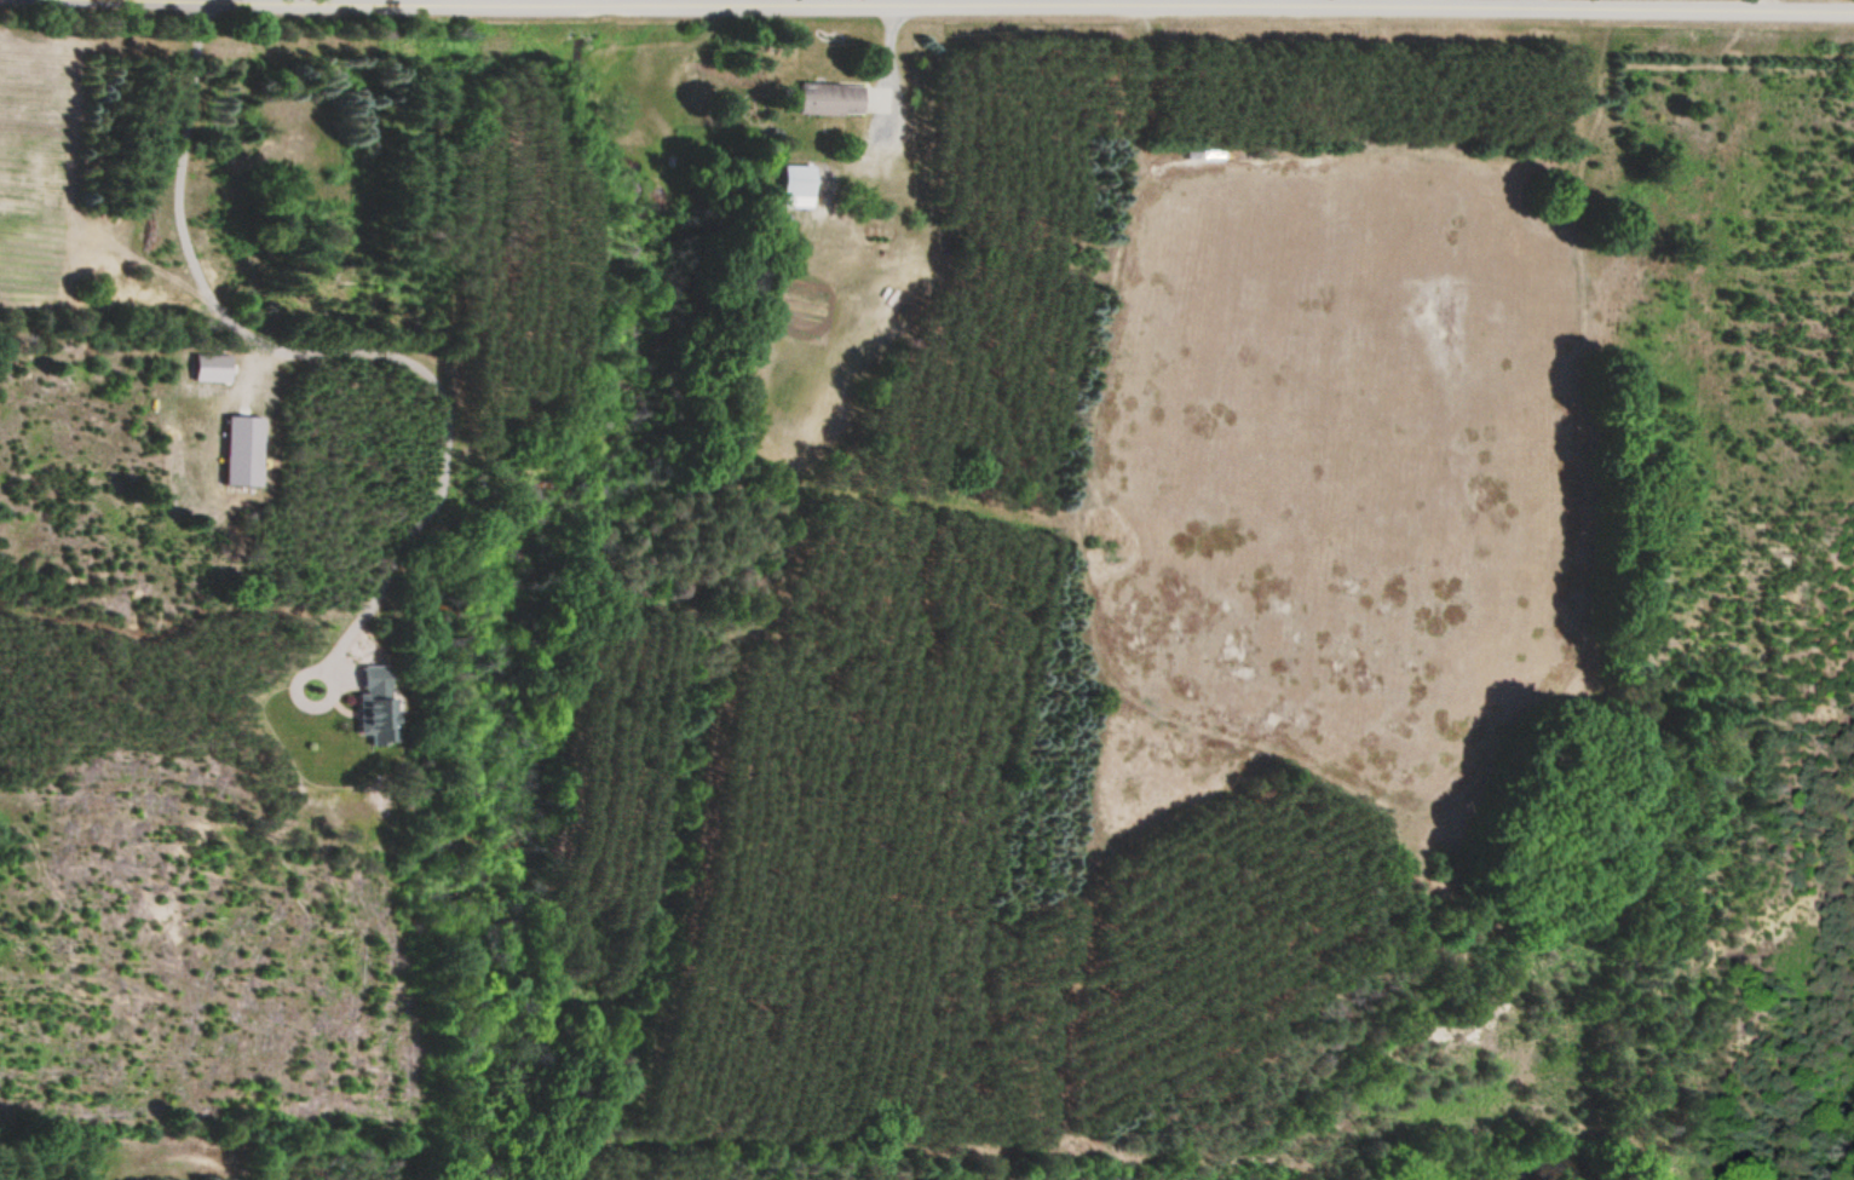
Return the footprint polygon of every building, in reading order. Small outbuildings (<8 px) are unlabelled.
[(789,115),(856,116),(856,84),(789,83),(789,115)] [(805,166),(771,166),(771,208),(805,208),(805,166)]
